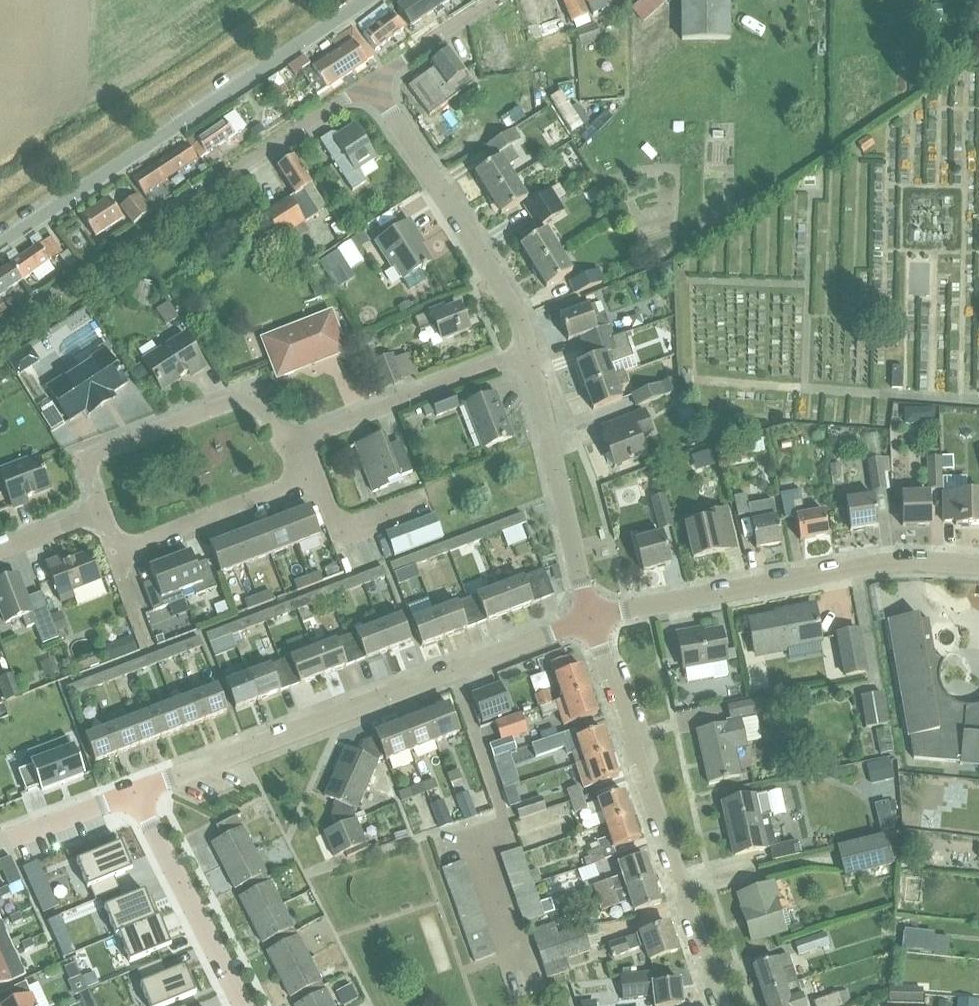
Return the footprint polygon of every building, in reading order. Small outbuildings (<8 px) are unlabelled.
[(397,7),(410,27),(434,11),(435,10),(441,6),(451,0),(407,0),(397,7)] [(565,25),(556,0),(536,0),(544,24),(539,25),(543,36),(565,28),(565,25)] [(588,16),(581,0),(563,0),(573,23),(588,16)] [(587,2),(593,15),(610,8),(606,0),(587,0),(587,2)] [(667,2),(665,0),(642,0),(633,8),(645,22),(667,2)] [(731,39),(730,0),(682,0),(682,40),(731,39)] [(367,17),(358,25),(361,29),(364,33),(363,33),(368,40),(375,51),(403,29),(397,20),(391,13),(391,12),(390,12),(387,8),(385,4),(367,17)] [(942,6),(932,6),(932,19),(942,19),(942,6)] [(598,23),(577,30),(582,45),(603,38),(598,23)] [(314,67),(312,68),(327,90),(348,76),(375,58),(353,27),(335,39),(341,48),(332,54),(314,67)] [(500,73),(519,71),(514,32),(494,35),(497,66),(499,66),(500,73)] [(425,75),(408,87),(428,116),(456,97),(474,84),(467,74),(450,51),(431,64),(435,68),(425,75)] [(295,76),(303,71),(301,70),(309,64),(305,58),(304,56),(296,61),(289,66),(293,72),(295,76)] [(284,84),(277,74),(267,81),(274,91),(280,87),(284,84)] [(615,82),(614,90),(624,91),(625,83),(615,82)] [(525,117),(519,108),(508,115),(513,124),(525,117)] [(233,114),(226,119),(225,118),(197,137),(199,140),(193,145),(202,158),(236,135),(235,133),(242,128),(233,114)] [(256,137),(265,132),(260,125),(252,130),(256,137)] [(321,142),(354,192),(368,183),(360,170),(377,159),(356,126),(336,139),(333,134),(321,142)] [(489,194),(514,179),(506,167),(519,158),(511,146),(521,141),(514,130),(488,147),(494,157),(499,154),(501,158),(476,173),(489,194)] [(868,136),(857,144),(863,153),(875,145),(868,136)] [(187,143),(133,179),(154,210),(174,197),(164,182),(198,160),(187,143)] [(296,158),(279,170),(296,196),(267,215),(283,238),(320,214),(304,190),(314,184),(296,158)] [(327,174),(331,181),(337,177),(333,171),(327,174)] [(527,200),(514,179),(489,194),(502,215),(527,200)] [(559,185),(552,189),(558,200),(566,195),(559,185)] [(531,217),(558,200),(552,189),(525,206),(531,217)] [(135,195),(119,205),(131,223),(147,213),(135,195)] [(109,198),(83,216),(97,236),(123,219),(109,198)] [(558,200),(531,217),(538,228),(565,211),(558,200)] [(348,218),(332,227),(340,240),(356,231),(348,218)] [(410,221),(375,244),(392,269),(395,267),(403,280),(410,290),(425,280),(419,270),(432,262),(418,240),(422,238),(410,221)] [(547,230),(520,247),(533,268),(560,251),(547,230)] [(365,232),(352,240),(358,250),(371,241),(365,232)] [(49,237),(10,264),(22,280),(61,254),(49,237)] [(337,250),(321,261),(330,274),(346,263),(337,250)] [(560,251),(533,268),(546,288),(573,271),(560,251)] [(671,274),(670,262),(651,270),(656,281),(671,274)] [(10,264),(0,270),(0,295),(22,280),(10,264)] [(576,293),(605,281),(600,270),(571,282),(576,293)] [(310,284),(317,298),(329,292),(323,279),(310,284)] [(168,301),(156,309),(166,326),(179,317),(168,301)] [(407,303),(399,308),(403,314),(411,309),(407,303)] [(562,316),(559,317),(567,340),(570,339),(581,335),(586,348),(612,338),(607,326),(603,315),(599,317),(595,304),(562,316)] [(442,340),(470,329),(460,305),(445,310),(444,306),(430,312),(431,313),(416,318),(421,330),(435,325),(442,340)] [(265,340),(280,378),(283,376),(289,377),(295,374),(299,370),(347,351),(332,313),(265,340)] [(393,354),(380,359),(369,333),(362,335),(373,362),(374,362),(385,388),(403,381),(403,379),(416,373),(407,353),(394,358),(393,354)] [(589,358),(575,363),(584,387),(614,376),(611,365),(633,357),(625,334),(615,337),(612,338),(586,348),(589,358)] [(192,378),(206,369),(186,336),(144,362),(162,391),(179,381),(178,381),(189,373),(192,378)] [(15,355),(7,360),(16,375),(25,370),(38,361),(29,346),(15,355)] [(105,350),(48,387),(70,421),(87,410),(90,415),(114,399),(111,394),(127,384),(105,350)] [(143,364),(134,370),(139,379),(148,373),(143,364)] [(892,366),(891,387),(902,387),(902,366),(892,366)] [(614,376),(584,387),(592,409),(622,398),(618,387),(629,383),(625,372),(614,376)] [(633,392),(638,405),(676,390),(676,376),(633,392)] [(453,392),(431,401),(437,415),(459,407),(453,392)] [(466,404),(483,449),(511,438),(501,410),(503,410),(496,393),(466,404)] [(640,437),(654,431),(646,409),(603,425),(608,437),(605,439),(615,467),(647,454),(640,437)] [(904,409),(904,424),(918,424),(919,409),(904,409)] [(57,412),(45,419),(51,428),(62,421),(57,412)] [(355,445),(373,492),(388,486),(387,482),(412,472),(402,445),(390,450),(384,434),(355,445)] [(762,439),(745,443),(748,457),(765,453),(762,439)] [(0,471),(0,472),(14,508),(27,503),(26,498),(51,489),(38,456),(0,471)] [(883,472),(890,471),(888,456),(869,459),(873,491),(885,489),(883,472)] [(953,456),(943,456),(943,470),(953,470),(953,456)] [(929,458),(930,490),(943,489),(942,457),(929,458)] [(840,477),(839,464),(830,465),(831,477),(840,477)] [(597,474),(603,499),(633,492),(627,467),(597,474)] [(944,522),(956,522),(956,525),(978,525),(978,493),(968,493),(968,477),(943,477),(944,493),(944,522)] [(404,490),(409,504),(421,500),(417,486),(404,490)] [(799,540),(828,535),(823,510),(804,514),(799,490),(780,493),(784,518),(795,516),(799,540)] [(746,494),(735,496),(739,516),(750,514),(756,547),(781,543),(773,500),(749,505),(746,494)] [(661,528),(673,525),(665,495),(652,498),(661,528)] [(903,527),(932,526),(932,495),(903,495),(903,527)] [(850,530),(877,526),(873,496),(845,499),(850,530)] [(311,507),(287,517),(297,544),(322,535),(311,507)] [(694,558),(737,548),(728,509),(700,515),(702,522),(686,525),(694,558)] [(479,530),(482,538),(524,522),(521,514),(479,530)] [(423,520),(431,542),(443,537),(435,515),(423,520)] [(297,544),(287,517),(261,526),(271,554),(297,544)] [(431,542),(423,520),(410,524),(419,547),(431,542)] [(419,547),(410,524),(386,534),(394,556),(419,547)] [(271,554),(261,526),(236,536),(246,563),(271,554)] [(482,538),(479,530),(446,542),(450,551),(482,538)] [(635,541),(643,571),(670,564),(662,534),(635,541)] [(246,563),(236,536),(210,545),(220,573),(246,563)] [(446,542),(413,555),(417,564),(450,551),(446,542)] [(46,565),(61,602),(74,597),(72,591),(101,579),(91,553),(62,564),(60,559),(46,565)] [(170,560),(182,591),(193,587),(196,596),(217,588),(207,561),(195,565),(191,553),(170,560)] [(417,564),(413,555),(389,564),(393,573),(405,568),(416,564),(417,564)] [(154,581),(143,585),(153,612),(185,600),(182,591),(170,560),(150,568),(154,581)] [(416,564),(405,568),(410,581),(421,577),(416,564)] [(329,577),(340,572),(337,565),(326,569),(329,577)] [(360,575),(364,584),(386,576),(382,567),(360,575)] [(545,570),(501,587),(511,612),(555,595),(545,570)] [(308,576),(311,585),(324,580),(321,571),(308,576)] [(59,638),(56,633),(51,618),(41,593),(26,598),(18,575),(0,582),(0,608),(6,623),(23,617),(27,628),(35,625),(42,644),(59,638)] [(364,584),(360,575),(327,588),(330,597),(364,584)] [(311,585),(308,576),(295,582),(299,590),(311,585)] [(242,601),(265,592),(260,580),(237,589),(242,601)] [(501,587),(468,599),(478,625),(511,612),(501,587)] [(327,588),(294,600),(298,610),(330,597),(327,588)] [(258,595),(261,605),(275,599),(272,590),(258,595)] [(261,605),(258,595),(245,600),(249,610),(261,605)] [(429,599),(408,607),(413,620),(412,620),(422,646),(445,638),(435,612),(434,612),(429,599)] [(478,625),(468,599),(435,612),(445,638),(478,625)] [(298,610),(294,600),(262,613),(265,622),(298,610)] [(213,605),(217,617),(229,613),(225,601),(213,605)] [(755,652),(822,640),(816,607),(749,619),(755,652)] [(265,622),(262,613),(229,625),(232,635),(265,622)] [(61,614),(51,618),(56,633),(67,629),(61,614)] [(379,624),(389,651),(411,642),(401,616),(379,624)] [(976,707),(969,707),(962,705),(956,702),(950,698),(946,693),(943,687),(942,680),(942,673),(943,666),(947,660),(935,652),(930,621),(920,623),(919,617),(889,622),(912,758),(978,765),(978,706),(976,707)] [(379,624),(346,637),(356,663),(389,651),(379,624)] [(232,635),(229,625),(205,634),(209,644),(220,639),(231,635),(232,635)] [(685,669),(714,663),(716,677),(729,675),(726,661),(728,660),(722,628),(692,634),(691,631),(678,633),(685,669)] [(846,677),(865,673),(857,629),(838,633),(846,677)] [(234,642),(231,635),(220,639),(223,646),(234,642)] [(118,643),(123,657),(137,651),(132,637),(118,643)] [(177,645),(180,654),(202,646),(199,637),(177,645)] [(346,637),(314,649),(323,675),(356,663),(346,637)] [(177,645),(155,654),(159,663),(180,654),(177,645)] [(323,675),(314,649),(281,661),(291,688),(323,675)] [(155,654),(134,662),(137,671),(159,663),(155,654)] [(99,656),(73,666),(77,674),(103,664),(99,656)] [(563,698),(590,690),(582,666),(573,669),(569,657),(551,663),(563,698)] [(281,661),(248,674),(258,700),(291,688),(281,661)] [(137,671),(134,662),(112,670),(115,679),(137,671)] [(115,679),(112,670),(89,679),(93,688),(115,679)] [(22,697),(13,673),(0,678),(0,685),(7,702),(22,697)] [(258,700),(248,674),(225,682),(235,709),(258,700)] [(93,688),(89,679),(67,687),(70,696),(93,688)] [(505,697),(500,684),(487,689),(472,695),(476,707),(482,723),(511,712),(505,697)] [(195,694),(205,720),(228,711),(218,685),(195,694)] [(548,690),(536,695),(540,707),(552,703),(548,690)] [(598,713),(590,690),(552,703),(540,707),(543,716),(559,711),(564,725),(598,713)] [(681,691),(675,699),(689,708),(694,700),(681,691)] [(861,697),(867,728),(888,724),(882,693),(861,697)] [(205,720),(195,694),(174,702),(184,728),(205,720)] [(741,718),(766,712),(763,698),(729,706),(732,719),(727,720),(728,723),(698,729),(710,783),(740,776),(734,749),(747,745),(741,718)] [(184,728),(174,702),(152,710),(162,736),(184,728)] [(448,705),(424,714),(435,742),(459,733),(448,705)] [(162,736),(152,710),(131,719),(140,744),(162,736)] [(496,722),(502,741),(511,738),(528,732),(522,713),(496,722)] [(424,714),(400,723),(411,752),(435,742),(424,714)] [(131,719),(108,727),(118,753),(140,744),(131,719)] [(411,752),(400,723),(376,733),(378,737),(385,756),(387,761),(411,752)] [(118,753),(108,727),(85,736),(95,762),(118,753)] [(576,765),(611,753),(603,729),(577,738),(575,730),(531,745),(535,757),(566,747),(569,754),(573,753),(576,765)] [(385,756),(378,737),(365,742),(361,749),(359,748),(356,753),(347,749),(336,772),(367,787),(380,758),(385,756)] [(511,738),(502,741),(489,745),(493,757),(515,750),(511,738)] [(42,791),(83,775),(73,748),(31,764),(32,765),(18,771),(26,791),(40,786),(42,791)] [(619,777),(611,753),(576,765),(584,789),(619,777)] [(889,760),(871,764),(875,782),(893,778),(889,760)] [(458,771),(448,775),(451,784),(462,781),(458,771)] [(367,787),(336,772),(325,797),(335,801),(333,806),(335,807),(331,814),(337,828),(357,819),(354,814),(367,787)] [(505,772),(496,775),(501,790),(503,790),(510,787),(505,772)] [(384,778),(390,793),(397,790),(392,775),(384,778)] [(427,794),(437,790),(434,780),(423,785),(427,794)] [(376,783),(373,789),(383,793),(386,787),(376,783)] [(427,794),(423,785),(415,788),(418,797),(427,794)] [(571,802),(584,797),(580,785),(567,789),(571,802)] [(510,787),(503,790),(509,808),(514,806),(520,804),(514,786),(510,787)] [(403,803),(413,799),(410,790),(400,794),(403,803)] [(464,819),(477,815),(468,792),(455,797),(464,819)] [(772,814),(767,792),(722,801),(734,857),(770,849),(773,861),(800,854),(797,841),(777,845),(770,815),(772,814)] [(605,825),(632,816),(624,793),(598,802),(605,825)] [(519,819),(545,810),(541,797),(520,804),(514,806),(519,819)] [(588,810),(584,797),(571,802),(575,814),(588,810)] [(431,804),(441,827),(453,823),(444,799),(431,804)] [(368,821),(371,828),(388,822),(385,814),(368,821)] [(890,815),(878,818),(881,832),(894,829),(890,815)] [(225,866),(255,850),(238,816),(219,825),(224,836),(213,842),(225,866)] [(589,856),(583,858),(586,866),(592,864),(605,860),(616,856),(613,849),(640,840),(632,816),(605,825),(610,837),(597,842),(597,843),(599,848),(591,851),(588,852),(589,856)] [(357,819),(337,828),(325,832),(335,857),(345,852),(347,858),(369,848),(357,819)] [(394,827),(398,838),(407,835),(403,824),(394,827)] [(888,836),(870,841),(839,849),(846,876),(877,868),(895,864),(888,836)] [(95,854),(76,862),(82,874),(87,889),(89,888),(93,896),(95,901),(96,901),(102,899),(120,891),(117,884),(114,878),(125,873),(132,870),(127,857),(124,851),(121,843),(95,854)] [(504,867),(524,860),(520,848),(500,855),(504,867)] [(268,876),(255,850),(225,866),(236,888),(247,882),(249,886),(268,876)] [(598,897),(653,878),(645,855),(618,865),(622,875),(594,885),(598,897)] [(21,881),(11,857),(0,861),(0,866),(9,887),(21,881)] [(446,879),(467,872),(463,860),(442,868),(446,879)] [(524,860),(504,867),(508,878),(528,871),(524,860)] [(46,882),(37,863),(23,869),(31,888),(46,882)] [(599,878),(594,865),(578,870),(582,884),(599,878)] [(541,880),(537,869),(529,872),(532,882),(533,883),(541,880)] [(529,872),(528,871),(508,878),(512,889),(532,882),(529,872)] [(467,872),(446,879),(450,890),(471,883),(467,872)] [(903,872),(902,884),(913,885),(914,873),(903,872)] [(268,876),(249,886),(252,891),(241,897),(252,919),(282,903),(268,876)] [(661,903),(653,878),(598,897),(603,910),(630,901),(634,912),(661,903)] [(21,881),(9,887),(13,895),(25,889),(21,881)] [(532,882),(512,889),(516,901),(537,894),(533,883),(532,882)] [(475,894),(471,883),(450,890),(453,901),(475,894)] [(772,886),(742,895),(747,911),(745,912),(754,940),(785,930),(784,926),(789,924),(784,908),(779,910),(772,886)] [(10,894),(7,887),(0,890),(0,896),(1,898),(10,894)] [(155,919),(150,905),(150,906),(144,891),(104,908),(115,936),(159,918),(159,917),(155,919)] [(308,891),(300,896),(305,906),(314,902),(308,891)] [(479,906),(475,894),(453,901),(457,913),(479,906)] [(540,903),(537,894),(516,901),(520,912),(541,905),(540,903)] [(541,905),(545,916),(555,912),(551,899),(540,903),(541,905)] [(296,931),(282,903),(252,919),(264,943),(276,937),(278,940),(296,931)] [(545,916),(541,905),(520,912),(525,923),(545,916)] [(482,917),(479,906),(457,913),(461,924),(482,917)] [(19,913),(10,918),(13,925),(23,920),(19,913)] [(47,922),(53,937),(67,931),(61,916),(47,922)] [(486,928),(482,917),(461,924),(465,935),(486,928)] [(159,918),(115,936),(116,936),(119,935),(124,949),(130,963),(150,954),(171,946),(167,935),(160,918),(159,918)] [(0,922),(0,953),(13,948),(1,922),(0,922)] [(534,942),(558,933),(554,922),(530,931),(534,942)] [(650,959),(677,950),(668,924),(609,943),(613,956),(645,945),(650,959)] [(558,933),(534,942),(546,977),(570,969),(567,958),(591,950),(582,925),(558,933)] [(486,928),(465,935),(470,949),(491,941),(486,928)] [(903,933),(901,950),(932,953),(934,936),(933,936),(933,933),(904,930),(904,933),(903,933)] [(296,931),(278,940),(280,945),(268,951),(280,973),(310,958),(296,931)] [(826,933),(795,944),(798,955),(829,945),(826,933)] [(31,939),(21,944),(25,951),(34,947),(31,939)] [(432,964),(447,961),(441,939),(427,943),(432,964)] [(495,954),(491,941),(470,949),(474,962),(495,954)] [(13,948),(0,953),(0,986),(25,975),(13,948)] [(763,994),(799,982),(790,955),(754,966),(763,994)] [(324,985),(310,958),(280,973),(291,996),(304,990),(306,995),(324,985)] [(137,971),(142,984),(140,985),(149,1005),(166,1005),(184,999),(196,994),(190,981),(188,974),(186,969),(185,967),(180,969),(176,971),(171,973),(167,974),(164,967),(161,961),(139,970),(137,971)] [(73,964),(64,968),(70,980),(79,976),(73,964)] [(88,988),(99,983),(94,972),(83,977),(88,988)] [(683,1004),(679,979),(653,983),(652,972),(636,974),(623,976),(620,976),(623,999),(654,995),(655,1005),(670,1005),(683,1004)] [(799,982),(763,994),(767,1005),(807,1005),(804,996),(799,982)] [(0,995),(0,1005),(48,1005),(38,983),(28,988),(26,984),(0,995)] [(306,995),(309,1000),(296,1005),(297,1005),(335,1005),(324,985),(306,995)] [(350,985),(337,992),(344,1005),(345,1005),(357,1000),(350,985)] [(890,987),(890,1002),(923,1002),(923,988),(890,987)] [(89,990),(79,995),(82,1002),(83,1004),(93,999),(89,990)] [(813,1001),(814,1005),(844,1005),(840,992),(813,1001)]
